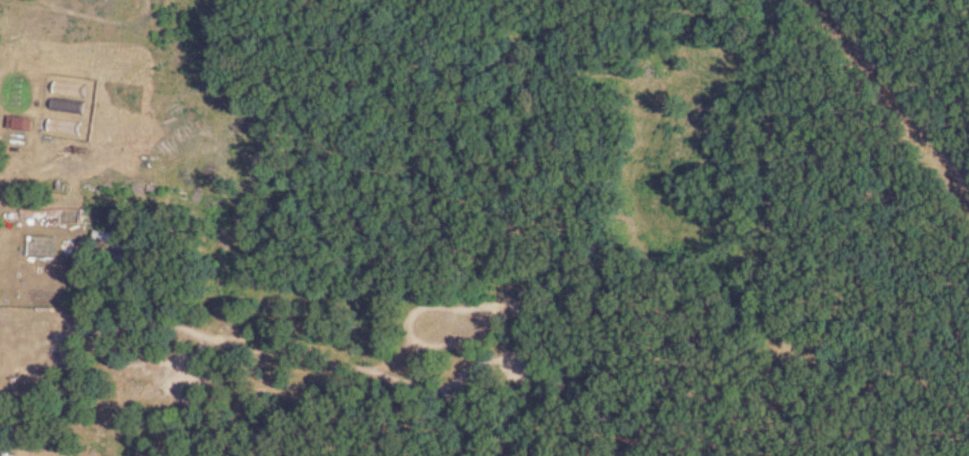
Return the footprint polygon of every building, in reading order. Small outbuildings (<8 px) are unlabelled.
[(30,118),(13,115),(11,127),(28,130),(30,118)]
